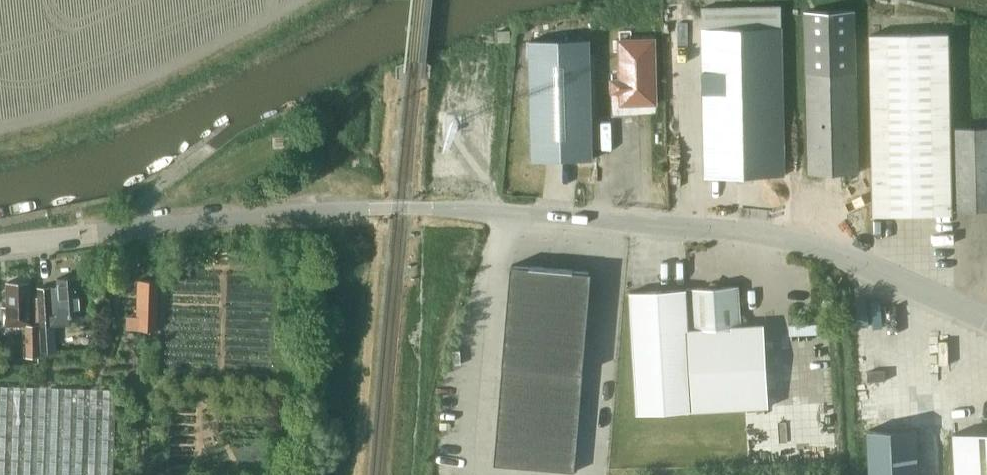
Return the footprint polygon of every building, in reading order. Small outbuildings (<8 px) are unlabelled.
[(781,27),(780,4),(701,6),(702,29),(701,29),(705,176),(783,174),(780,27),(781,27)] [(856,172),(853,9),(804,11),(807,173),(856,172)] [(951,212),(947,32),(869,34),(873,214),(951,212)] [(653,38),(619,39),(620,78),(611,78),(611,91),(620,91),(620,102),(655,101),(653,38)] [(589,39),(529,40),(532,160),(592,159),(589,39)] [(956,130),(957,210),(986,209),(986,129),(956,130)] [(511,265),(508,305),(547,308),(551,268),(511,265)] [(551,268),(547,308),(587,311),(591,272),(551,268)] [(74,284),(74,277),(55,278),(56,286),(49,287),(49,291),(35,292),(35,297),(37,322),(37,326),(68,324),(67,315),(83,314),(81,284),(74,284)] [(156,329),(157,280),(137,279),(136,315),(135,328),(156,329)] [(1,305),(2,325),(21,325),(24,325),(24,326),(24,346),(23,346),(23,356),(35,355),(38,355),(37,326),(37,322),(28,322),(28,321),(28,319),(28,295),(27,282),(3,282),(3,305),(1,305)] [(738,286),(689,288),(629,291),(636,413),(693,410),(767,406),(763,323),(740,324),(738,286)] [(508,305),(506,325),(546,328),(547,308),(508,305)] [(547,308),(546,328),(586,331),(587,311),(547,308)] [(506,325),(504,345),(544,348),(546,328),(506,325)] [(546,328),(544,348),(584,351),(586,331),(546,328)] [(504,345),(503,365),(543,368),(544,348),(504,345)] [(544,348),(543,368),(582,371),(584,351),(544,348)] [(503,365),(501,385),(541,388),(543,368),(503,365)] [(543,368),(541,388),(581,391),(582,371),(543,368)] [(0,385),(0,474),(111,474),(114,389),(0,385)] [(501,385),(500,401),(540,404),(541,388),(501,385)] [(541,388),(540,404),(579,407),(581,391),(541,388)] [(500,401),(498,417),(538,420),(540,404),(500,401)] [(540,404),(538,420),(578,423),(579,407),(540,404)] [(498,417),(497,433),(537,436),(538,420),(498,417)] [(538,420),(537,436),(577,439),(578,423),(538,420)] [(866,430),(869,474),(917,474),(914,427),(866,430)] [(497,433),(496,449),(536,452),(537,436),(497,433)] [(953,434),(956,474),(986,474),(986,433),(953,434)] [(537,436),(536,452),(575,455),(577,439),(537,436)] [(496,449),(494,464),(534,468),(536,452),(496,449)] [(536,452),(534,468),(574,471),(575,455),(536,452)]
